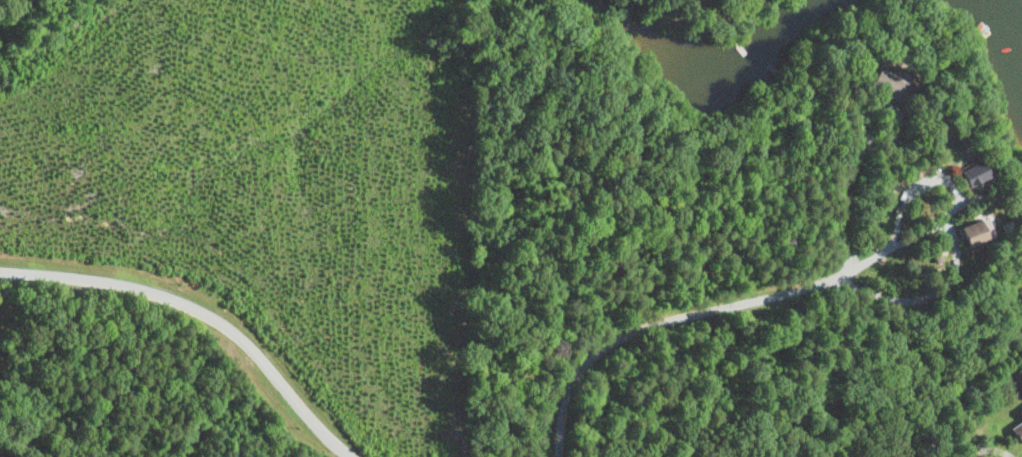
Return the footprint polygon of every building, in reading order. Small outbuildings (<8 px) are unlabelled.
[(914,87),(881,70),(871,88),(904,105),(914,87)] [(965,174),(973,191),(1000,178),(991,161),(965,174)] [(1021,447),(1021,423),(1014,427),(1021,447)]
